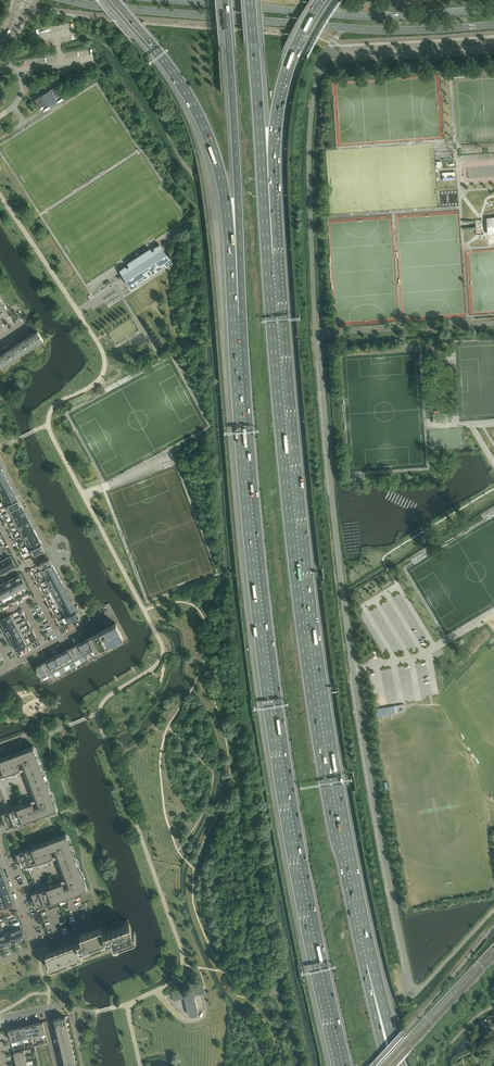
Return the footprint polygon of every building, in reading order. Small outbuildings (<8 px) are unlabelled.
[(46,108),(57,101),(55,98),(61,95),(54,84),(32,98),(39,108),(45,105),(46,108)] [(119,269),(127,282),(132,290),(131,290),(138,286),(135,282),(138,281),(139,282),(149,276),(147,271),(149,270),(152,274),(163,267),(162,265),(164,264),(167,268),(173,264),(173,263),(172,264),(159,243),(153,247),(155,251),(153,252),(150,249),(150,248),(126,262),(127,264),(129,267),(127,269),(125,265),(119,269)] [(38,332),(23,341),(28,350),(43,340),(38,332)] [(8,351),(13,360),(28,350),(23,341),(8,351)] [(13,360),(8,351),(0,356),(0,368),(13,360)] [(434,414),(433,414),(433,423),(452,422),(451,416),(451,413),(448,413),(434,414)] [(7,479),(0,483),(0,490),(9,485),(7,479)] [(9,485),(0,490),(0,496),(12,490),(9,485)] [(12,490),(0,496),(0,497),(3,501),(15,495),(12,490)] [(18,500),(15,495),(3,501),(5,507),(18,500)] [(18,501),(18,500),(5,507),(8,512),(20,505),(19,503),(20,503),(19,501),(18,501)] [(23,510),(20,505),(8,512),(11,517),(23,510)] [(24,512),(23,510),(11,517),(13,522),(26,515),(25,514),(26,514),(25,512),(24,512)] [(26,516),(26,515),(13,522),(16,526),(28,520),(27,518),(28,517),(27,515),(26,516)] [(31,525),(28,520),(16,526),(19,531),(31,525)] [(33,530),(31,525),(19,531),(21,536),(33,530)] [(36,535),(33,530),(21,536),(24,541),(36,535)] [(39,539),(36,535),(24,541),(26,546),(39,539)] [(41,544),(39,539),(26,546),(29,551),(41,544)] [(42,545),(41,544),(29,551),(32,556),(44,550),(43,547),(42,545)] [(16,566),(10,556),(5,559),(10,569),(16,566)] [(5,559),(0,561),(5,571),(10,569),(5,559)] [(50,562),(49,559),(39,564),(42,570),(40,571),(52,564),(51,564),(52,563),(51,561),(50,562)] [(55,570),(52,564),(40,571),(42,576),(55,570)] [(57,575),(55,570),(42,576),(43,577),(45,575),(47,580),(45,581),(57,575)] [(27,587),(20,575),(19,575),(19,574),(17,576),(15,577),(21,590),(27,587)] [(60,580),(57,575),(45,581),(48,587),(60,580)] [(21,590),(15,577),(10,580),(17,592),(21,590)] [(17,592),(10,580),(5,583),(12,595),(17,592)] [(63,585),(60,580),(48,587),(51,592),(63,585)] [(12,595),(5,583),(0,585),(7,597),(12,595)] [(66,590),(63,585),(51,592),(53,597),(66,590)] [(66,591),(66,590),(53,597),(56,602),(68,596),(67,593),(68,593),(67,591),(66,591)] [(71,601),(68,596),(56,602),(59,607),(71,601)] [(72,602),(71,601),(59,607),(62,612),(74,606),(73,604),(73,603),(72,601),(72,602)] [(75,608),(74,606),(62,612),(65,618),(77,611),(76,610),(77,610),(76,608),(75,608)] [(77,612),(77,611),(65,618),(67,623),(80,617),(78,614),(79,614),(78,612),(77,612)] [(12,614),(0,621),(0,622),(1,624),(2,624),(3,626),(15,619),(12,614)] [(5,631),(18,624),(15,619),(3,626),(5,631)] [(96,634),(88,638),(95,651),(95,652),(123,637),(116,623),(104,630),(104,629),(102,630),(100,628),(94,631),(96,634)] [(8,636),(20,629),(18,624),(5,631),(8,636)] [(11,640),(23,634),(20,629),(8,636),(11,640)] [(13,645),(25,639),(23,634),(11,640),(13,645)] [(84,641),(83,641),(90,654),(95,651),(88,638),(84,641)] [(16,650),(28,644),(25,639),(13,645),(14,647),(14,648),(15,650),(16,650)] [(82,642),(78,644),(84,656),(90,654),(83,641),(82,642)] [(74,646),(73,647),(79,659),(84,656),(78,644),(74,646)] [(71,647),(67,649),(74,662),(79,659),(73,647),(71,647)] [(63,652),(62,652),(69,665),(74,662),(67,649),(63,652)] [(61,653),(57,655),(64,667),(69,665),(62,652),(61,653)] [(53,657),(52,658),(58,670),(64,667),(57,655),(53,657)] [(51,658),(47,660),(53,673),(58,670),(52,658),(51,658)] [(43,663),(42,663),(48,676),(53,673),(47,660),(43,663)] [(40,664),(36,666),(43,679),(48,676),(42,663),(40,664)] [(378,715),(398,712),(397,705),(377,708),(378,715)] [(0,759),(0,776),(20,768),(18,762),(22,761),(25,766),(37,800),(39,804),(39,805),(34,807),(32,802),(9,810),(1,813),(6,828),(57,809),(34,747),(15,754),(0,759)] [(87,889),(66,834),(52,840),(16,853),(21,868),(30,864),(53,856),(52,854),(54,853),(53,849),(55,848),(57,854),(67,880),(69,886),(64,888),(62,882),(31,893),(36,908),(87,889)] [(0,889),(0,895),(8,892),(6,887),(0,889)] [(10,895),(9,892),(9,893),(9,892),(0,895),(0,902),(11,898),(10,895)] [(11,898),(0,902),(2,907),(3,907),(4,907),(6,906),(13,903),(11,898)] [(76,942),(45,954),(50,969),(52,972),(83,960),(115,948),(127,943),(136,940),(134,937),(135,937),(129,922),(123,924),(108,930),(107,927),(102,928),(101,927),(79,935),(80,936),(75,938),(76,942)] [(20,925),(14,927),(19,940),(22,939),(22,940),(26,938),(24,934),(23,931),(22,928),(20,925)] [(14,927),(9,929),(14,942),(19,940),(14,927)] [(9,929),(3,931),(8,944),(14,942),(9,929)] [(0,932),(0,938),(3,946),(8,944),(3,931),(0,932)] [(191,986),(191,985),(182,988),(182,989),(172,991),(174,1000),(184,997),(188,1013),(188,1014),(189,1014),(189,1015),(190,1015),(190,1016),(191,1016),(192,1016),(193,1016),(194,1016),(195,1016),(195,1015),(196,1015),(196,1014),(197,1014),(197,1013),(197,1012),(197,1011),(193,995),(204,993),(202,984),(191,986)] [(65,1017),(54,1019),(56,1025),(66,1022),(65,1017)] [(37,1023),(39,1034),(45,1032),(43,1021),(37,1023)] [(37,1023),(31,1024),(34,1035),(39,1034),(37,1023)] [(31,1024),(25,1026),(29,1039),(28,1036),(34,1035),(31,1024)] [(25,1026),(20,1027),(23,1040),(29,1039),(25,1026)] [(20,1027),(14,1028),(17,1042),(23,1040),(20,1027)] [(14,1028),(8,1030),(11,1040),(16,1039),(17,1042),(14,1028)] [(24,1050),(13,1053),(15,1059),(25,1056),(24,1050)] [(25,1056),(15,1059),(16,1065),(27,1062),(25,1056)]
